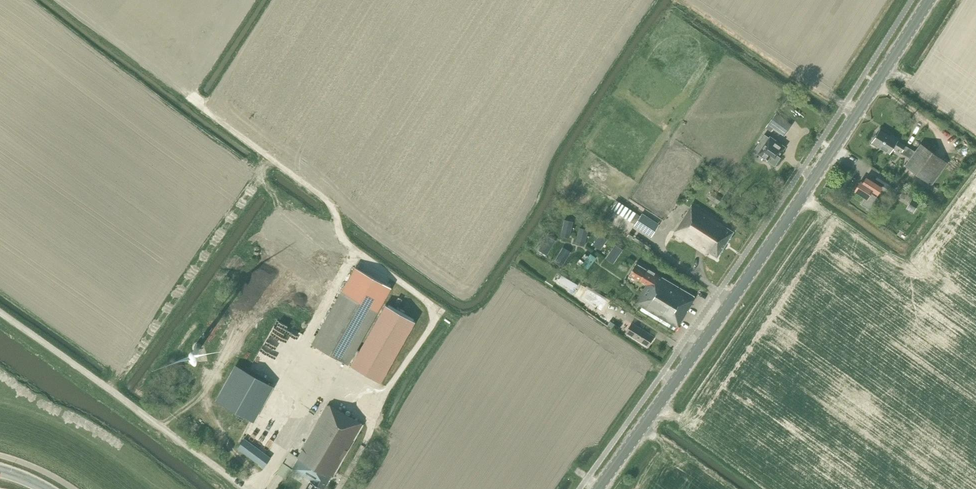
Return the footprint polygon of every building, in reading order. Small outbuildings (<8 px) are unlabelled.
[(784,135),(792,125),(776,114),(768,124),(784,135)] [(876,136),(872,142),(889,153),(893,146),(901,151),(905,146),(896,140),(897,138),(892,135),(891,137),(880,130),(877,136),(876,136)] [(769,139),(765,136),(755,151),(776,165),(781,158),(779,156),(785,147),(770,137),(769,139)] [(905,166),(932,185),(947,164),(921,144),(905,166)] [(875,181),(888,189),(893,181),(880,173),(875,181)] [(866,178),(863,183),(861,181),(855,191),(866,198),(862,204),(868,208),(876,197),(870,193),(872,190),(878,194),(881,188),(866,178)] [(713,192),(709,198),(719,204),(723,198),(713,192)] [(909,206),(917,209),(920,202),(913,199),(909,206)] [(717,258),(734,232),(726,227),(727,224),(693,203),(674,233),(708,255),(709,253),(717,258)] [(634,226),(651,237),(659,225),(642,214),(634,226)] [(571,234),(573,221),(565,220),(562,232),(571,234)] [(580,228),(577,241),(585,243),(588,230),(580,228)] [(608,239),(600,234),(593,245),(601,250),(608,239)] [(538,251),(547,255),(555,240),(547,236),(538,251)] [(605,259),(613,264),(623,250),(615,245),(605,259)] [(563,247),(554,262),(562,267),(571,252),(563,247)] [(591,255),(584,263),(580,259),(577,263),(581,267),(583,264),(588,268),(595,258),(591,255)] [(642,307),(640,310),(675,330),(695,296),(648,269),(647,269),(636,263),(630,275),(647,284),(644,289),(644,288),(635,303),(642,307)] [(356,267),(342,292),(312,344),(348,364),(352,357),(356,358),(351,366),(381,383),(416,321),(386,304),(360,351),(357,349),(391,288),(356,267)] [(601,311),(607,302),(596,295),(590,304),(601,311)] [(654,337),(632,323),(626,332),(648,346),(654,337)] [(271,385),(236,366),(217,401),(252,420),(271,385)] [(364,425),(329,405),(299,457),(291,453),(284,464),(292,469),(312,480),(306,488),(324,488),(332,476),(334,477),(364,425)] [(245,439),(238,448),(264,467),(271,458),(245,439)]
